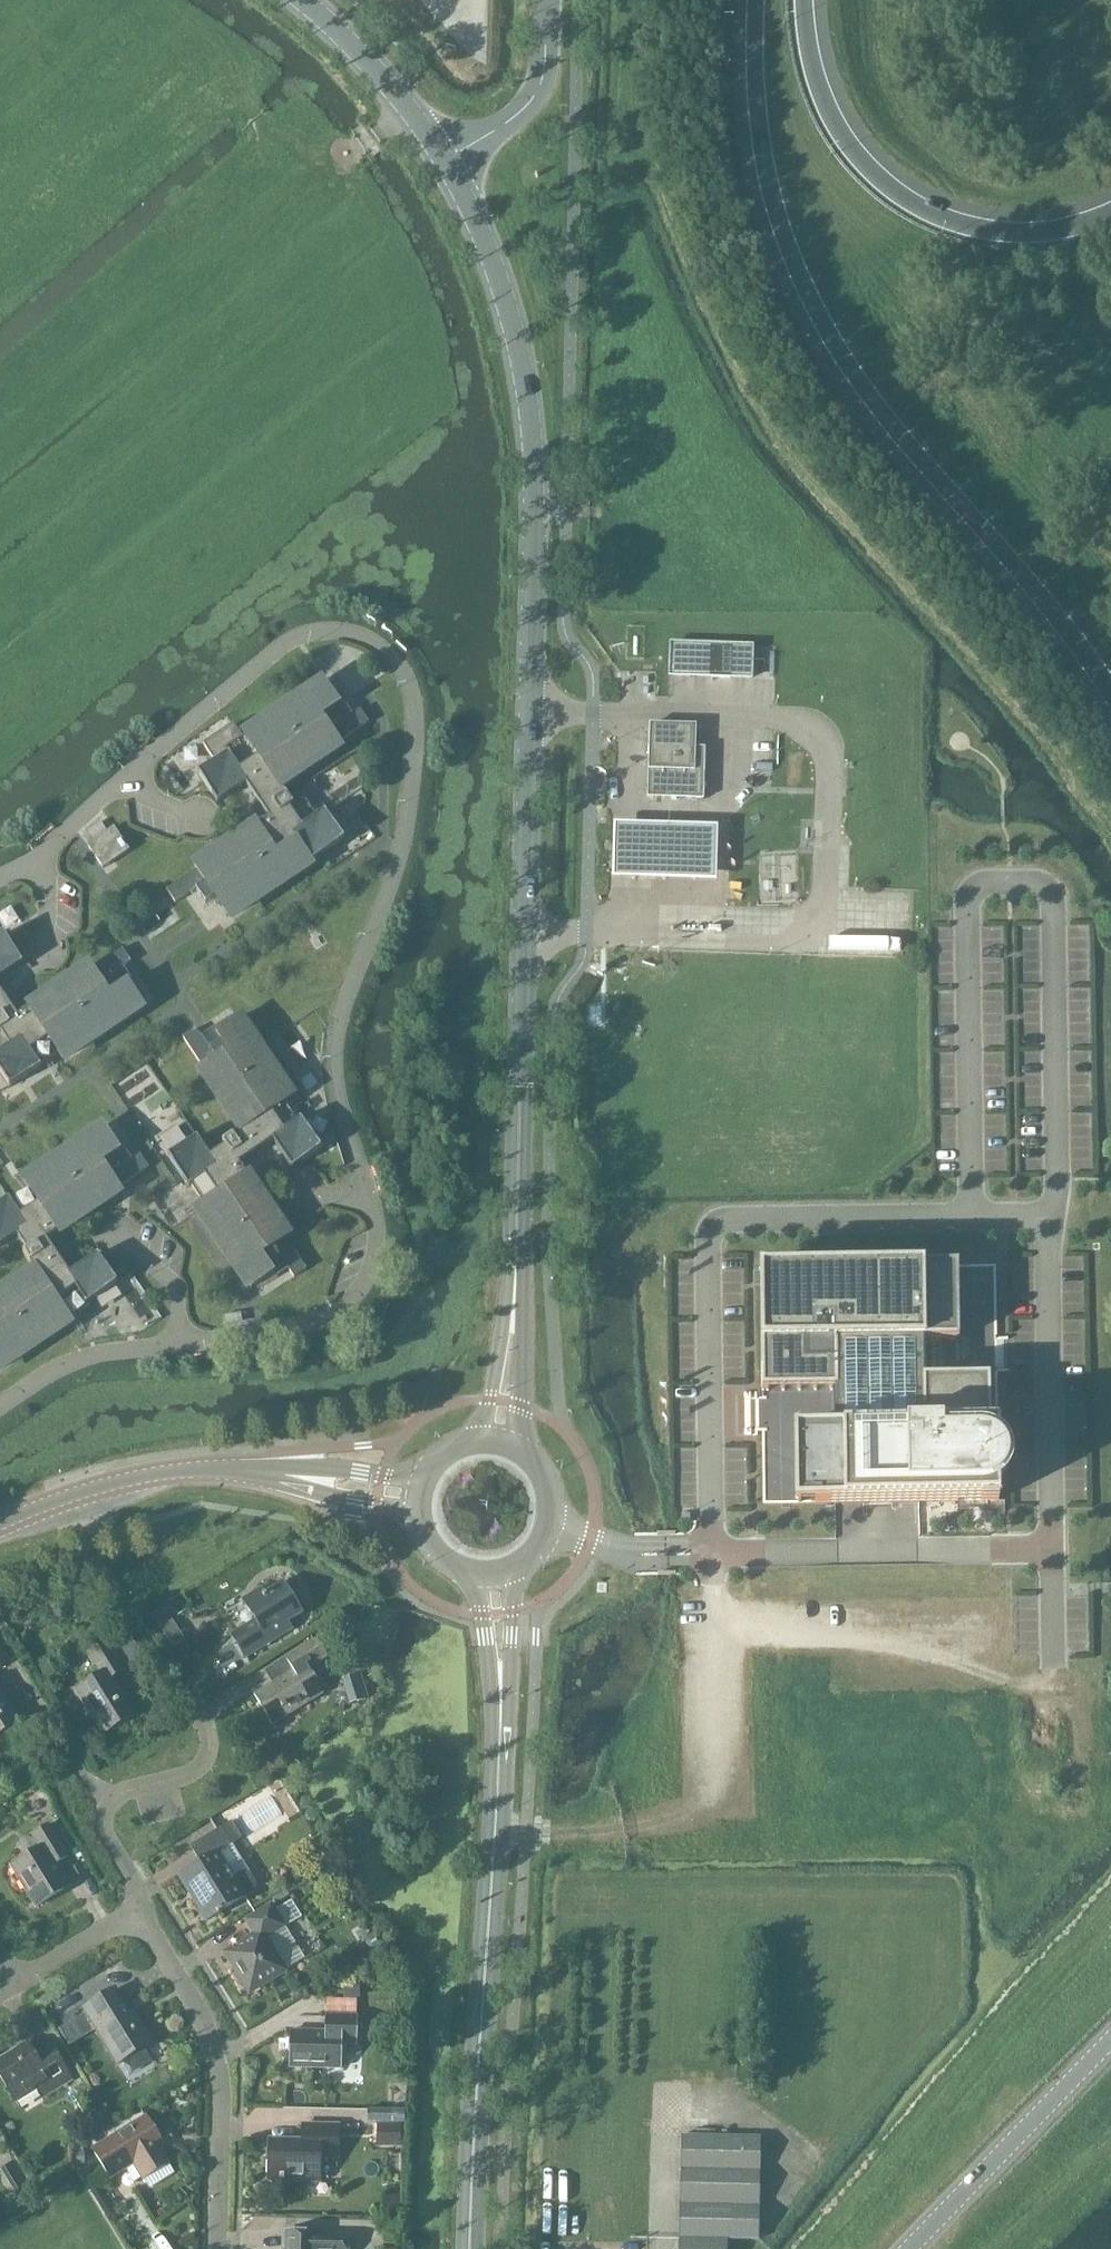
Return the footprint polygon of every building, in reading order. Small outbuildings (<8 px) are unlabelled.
[(710,677),(711,646),(671,645),(671,676),(710,677)] [(711,646),(710,677),(730,678),(731,646),(711,646)] [(756,647),(731,646),(730,678),(755,678),(756,647)] [(341,707),(326,684),(244,740),(235,726),(204,747),(216,765),(199,776),(219,805),(247,786),(269,818),(195,868),(197,870),(167,890),(175,903),(196,889),(206,904),(218,895),(232,916),(345,840),(325,811),(318,816),(304,795),(292,803),(280,785),(341,745),(339,743),(369,722),(361,711),(341,724),(333,713),(341,707)] [(650,726),(650,748),(649,770),(650,770),(648,798),(703,799),(704,748),(697,748),(697,727),(650,726)] [(180,774),(201,770),(195,736),(174,740),(180,774)] [(114,827),(88,845),(104,868),(130,850),(114,827)] [(629,829),(613,829),(612,883),(628,883),(716,885),(718,831),(629,829)] [(152,922),(177,906),(163,885),(138,901),(152,922)] [(826,917),(826,940),(863,940),(862,917),(826,917)] [(913,942),(913,930),(901,929),(901,920),(869,919),(868,941),(913,942)] [(23,964),(4,934),(0,937),(0,979),(23,964)] [(1,1031),(10,1045),(0,1052),(0,1072),(10,1087),(41,1067),(40,1065),(58,1052),(62,1059),(143,1004),(128,982),(119,988),(111,976),(132,962),(123,949),(93,969),(92,967),(18,1017),(0,990),(0,1032),(1,1031)] [(296,1014),(284,1020),(299,1051),(311,1045),(296,1014)] [(203,1067),(201,1069),(242,1129),(223,1142),(225,1146),(210,1156),(197,1137),(168,1156),(189,1187),(191,1185),(204,1203),(197,1208),(251,1288),(274,1273),(268,1265),(280,1257),(294,1277),(306,1269),(285,1239),(288,1238),(238,1164),(273,1141),(291,1171),(320,1151),(299,1120),(296,1122),(284,1104),(291,1099),(237,1019),(214,1034),(220,1043),(208,1051),(194,1030),(183,1037),(203,1067)] [(150,1051),(118,1071),(133,1095),(165,1075),(150,1051)] [(106,1128),(25,1182),(29,1189),(11,1201),(10,1198),(0,1205),(0,1247),(17,1235),(40,1269),(0,1296),(0,1369),(72,1321),(58,1300),(76,1288),(87,1305),(118,1284),(99,1255),(70,1274),(47,1240),(121,1190),(120,1188),(150,1168),(141,1155),(120,1168),(112,1157),(121,1151),(106,1128)] [(12,1190),(0,1170),(0,1197),(12,1190)] [(763,1268),(764,1389),(765,1501),(797,1501),(1002,1499),(1002,1480),(1008,1469),(1010,1460),(1008,1451),(1000,1443),(1000,1424),(1000,1265),(960,1265),(763,1268)] [(283,1583),(265,1595),(261,1590),(244,1600),(260,1625),(236,1640),(248,1659),(293,1630),(288,1623),(303,1613),(283,1583)] [(305,1668),(326,1654),(316,1637),(284,1657),(292,1668),(252,1694),(267,1718),(284,1707),(288,1713),(321,1693),(305,1668)] [(101,1732),(134,1711),(111,1674),(123,1667),(106,1639),(85,1652),(98,1674),(74,1689),(101,1732)] [(18,1721),(0,1691),(0,1732),(18,1721)] [(34,1907),(68,1886),(55,1864),(66,1857),(46,1825),(30,1835),(39,1849),(10,1866),(34,1907)] [(241,1873),(233,1878),(217,1853),(230,1845),(219,1827),(189,1846),(199,1862),(178,1876),(207,1922),(219,1914),(219,1916),(224,1913),(223,1912),(253,1893),(255,1890),(256,1886),(255,1883),(251,1876),(248,1874),(244,1873),(241,1873)] [(292,1903),(276,1912),(271,1904),(245,1920),(255,1936),(227,1954),(250,1991),(304,1957),(285,1926),(300,1916),(292,1903)] [(115,2064),(151,2041),(140,2023),(137,2025),(115,1988),(81,2008),(115,2064)] [(357,2044),(357,2017),(325,2016),(325,2031),(290,2030),(290,2031),(289,2067),(342,2068),(343,2044),(357,2044)] [(72,2022),(59,2030),(69,2046),(82,2038),(72,2022)] [(16,2105),(36,2093),(39,2098),(70,2079),(50,2048),(35,2058),(29,2048),(17,2055),(14,2050),(0,2059),(0,2079),(16,2105)] [(382,2128),(404,2129),(404,2110),(383,2109),(382,2128)] [(141,2179),(168,2162),(158,2147),(162,2144),(145,2116),(91,2148),(109,2178),(132,2164),(141,2179)] [(269,2181),(322,2181),(322,2159),(339,2159),(340,2126),(303,2126),(303,2142),(271,2141),(269,2181)] [(679,2133),(677,2248),(729,2248),(729,2239),(757,2240),(758,2135),(679,2133)] [(401,2199),(401,2182),(387,2183),(388,2200),(401,2199)] [(282,2235),(282,2248),(347,2248),(347,2235),(282,2235)]
